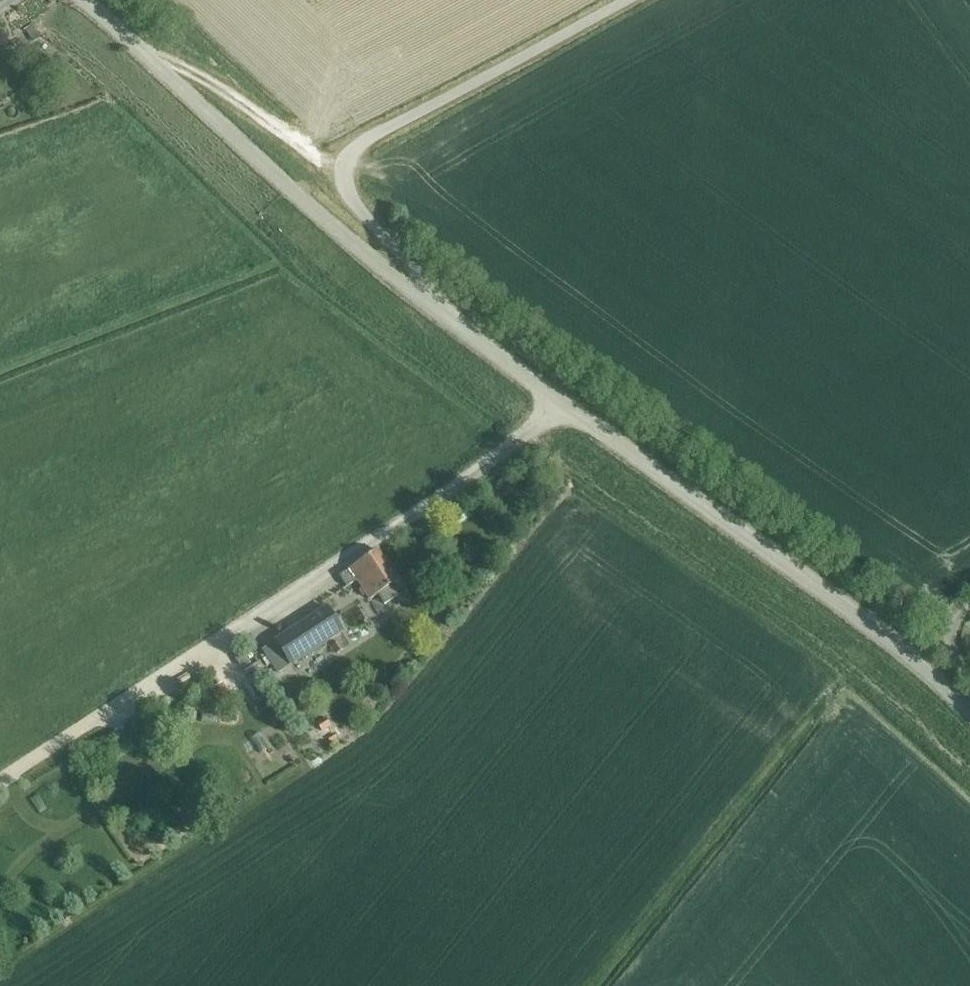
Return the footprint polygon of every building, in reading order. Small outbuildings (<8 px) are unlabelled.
[(357,580),(370,600),(378,595),(385,605),(400,595),(393,585),(398,582),(378,551),(339,576),(347,587),(357,580)] [(327,608),(276,641),(292,665),(342,632),(327,608)] [(223,685),(211,693),(219,706),(231,698),(223,685)] [(328,729),(338,724),(331,711),(321,716),(328,729)]
